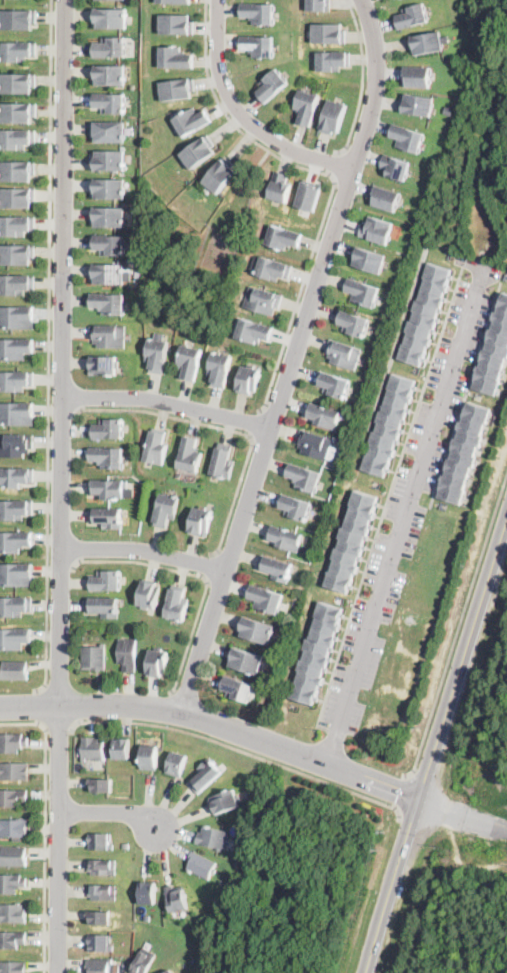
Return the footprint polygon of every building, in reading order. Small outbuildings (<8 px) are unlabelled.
[(309,10),(309,0),(330,0),(330,10),(309,10)] [(429,19),(400,28),(396,15),(409,11),(408,6),(423,1),(429,19)] [(273,24),(254,24),(254,19),(251,19),(251,16),(240,16),(240,2),(273,2),(273,24)] [(126,27),(98,27),(98,21),(94,21),(95,8),(127,8),(126,27)] [(32,28),(3,28),(3,9),(36,9),(36,22),(32,22),(32,28)] [(189,19),(194,19),(194,32),(161,32),(162,14),(189,14),(189,19)] [(345,42),(313,42),(314,22),(341,22),(341,28),(345,28),(345,42)] [(441,29),(442,35),(449,34),(450,40),(443,42),(444,49),(414,55),(411,35),(441,29)] [(125,56),(93,55),(93,42),(108,42),(108,35),(126,35),(125,56)] [(273,56),(253,56),(254,51),(251,51),(251,49),(240,49),(240,35),(273,35),(273,56)] [(33,43),(33,55),(33,56),(25,56),(25,62),(3,61),(3,58),(1,58),(1,54),(3,54),(3,51),(1,51),(1,45),(3,45),(3,42),(33,42),(33,43)] [(181,52),(193,52),(193,66),(161,66),(161,45),(181,45),(181,52)] [(350,64),(340,64),(340,70),(318,70),(318,50),(350,51),(350,64)] [(124,77),(124,85),(96,84),(96,80),(93,80),(93,65),(124,66),(124,77)] [(431,86),(406,86),(406,66),(431,66),(431,86)] [(289,81),(266,101),(257,91),(268,81),(264,78),(276,67),(289,81)] [(32,86),(32,88),(31,88),(31,93),(3,93),(3,74),(32,74),(32,86)] [(192,95),(163,99),(161,81),(193,76),(195,89),(192,90),(192,95)] [(321,95),(310,126),(297,122),(301,110),(293,107),(300,88),(321,95)] [(432,115),(402,110),(405,92),(435,96),(432,115)] [(123,94),(123,112),(102,112),(102,107),(93,107),(93,94),(123,94)] [(347,104),(338,131),(333,129),(331,134),(319,130),(329,98),(347,104)] [(31,122),(3,123),(3,104),(32,103),(32,118),(31,118),(31,122)] [(454,107),(451,114),(445,112),(447,104),(454,107)] [(211,119),(182,135),(173,118),(193,106),(196,111),(204,106),(211,119)] [(124,135),(124,142),(95,142),(95,136),(94,136),(94,123),(94,122),(124,122),(124,135)] [(419,151),(398,145),(399,138),(390,135),(393,123),(424,132),(419,151)] [(32,130),(32,144),(24,144),(24,149),(3,149),(3,145),(1,145),(1,142),(3,142),(3,138),(1,138),(1,133),(3,133),(3,130),(32,130)] [(191,167),(181,152),(206,134),(213,143),(210,145),(214,151),(191,167)] [(124,171),(93,171),(93,156),(96,155),(96,151),(123,151),(124,171)] [(404,180),(385,173),(388,164),(382,162),(385,152),(411,161),(404,180)] [(237,169),(217,192),(202,179),(224,155),(234,164),(232,165),(237,169)] [(31,181),(2,182),(2,162),(32,162),(33,176),(31,176),(31,181)] [(287,173),(285,181),(290,182),(286,201),(267,197),(271,178),(272,179),(275,170),(287,173)] [(124,197),(94,196),(95,177),(125,177),(124,197)] [(321,183),(313,210),(295,204),(303,178),(321,183)] [(394,211),(370,203),(377,184),(401,192),(394,211)] [(32,208),(1,208),(1,189),(33,189),(33,202),(32,202),(32,208)] [(123,220),(123,227),(94,227),(94,221),(92,221),(92,208),(123,208),(123,220)] [(394,222),(388,244),(358,235),(362,221),(366,222),(368,215),(394,222)] [(31,219),(31,229),(31,231),(23,231),(23,236),(2,236),(2,232),(0,232),(0,231),(0,229),(2,229),(2,225),(0,225),(0,219),(2,219),(2,216),(31,217),(31,219)] [(299,245),(292,243),(291,246),(286,245),(285,248),(266,242),(272,222),(303,232),(299,245)] [(123,250),(123,255),(101,255),(101,249),(90,249),(90,248),(90,235),(107,235),(107,236),(123,236),(123,250)] [(31,258),(31,260),(30,260),(30,265),(2,264),(2,245),(31,245),(31,258)] [(380,273),(351,263),(357,245),(386,255),(380,273)] [(292,267),(289,277),(289,279),(278,275),(277,281),(255,274),(259,262),(261,256),(293,266),(292,267)] [(427,260),(422,277),(424,277),(417,299),(414,298),(411,309),(413,310),(410,319),(408,318),(405,330),(407,331),(403,342),(401,342),(396,357),(421,365),(425,350),(423,350),(425,343),(428,344),(431,338),(428,337),(432,327),(433,327),(437,316),(435,316),(438,307),(439,307),(443,295),(442,294),(450,268),(427,260)] [(123,279),(123,283),(95,283),(95,278),(92,278),(92,264),(123,264),(123,279)] [(31,277),(31,288),(31,289),(22,289),(22,294),(19,294),(19,295),(2,295),(1,291),(0,291),(0,288),(2,288),(2,285),(0,285),(0,278),(2,278),(2,276),(31,275),(31,277)] [(377,303),(375,308),(352,300),(354,293),(345,290),(350,277),(380,289),(376,301),(377,302),(377,303)] [(282,296),(279,307),(275,307),(273,315),(243,307),(249,286),(282,295),(282,296)] [(503,289),(506,290),(506,356),(499,378),(501,379),(496,395),(472,387),(477,373),(475,372),(478,364),(480,365),(482,360),(479,359),(482,347),(485,348),(487,339),(484,338),(489,323),(491,323),(493,320),(490,319),(494,308),(497,309),(500,299),(498,299),(499,294),(501,295),(503,289)] [(122,310),(122,315),(103,314),(103,311),(99,311),(99,307),(90,307),(90,293),(106,294),(106,295),(122,295),(122,310)] [(33,329),(0,329),(0,307),(34,307),(34,320),(33,320),(33,329)] [(369,326),(368,327),(367,327),(366,330),(367,331),(365,338),(343,331),(345,325),(335,322),(339,309),(369,318),(368,321),(370,321),(369,326)] [(242,318),(255,323),(256,322),(273,327),(269,340),(260,337),(259,341),(256,340),(255,344),(236,337),(242,318)] [(124,334),(124,341),(124,348),(98,348),(98,344),(94,344),(94,339),(90,339),(90,325),(124,325),(124,334)] [(168,342),(162,374),(148,371),(150,362),(144,360),(148,338),(168,342)] [(358,364),(356,370),(332,362),(333,359),(328,357),(329,352),(326,351),(326,350),(330,338),(362,349),(358,364)] [(23,360),(0,360),(0,353),(1,339),(34,339),(34,351),(34,353),(23,352),(23,360)] [(201,349),(194,381),(181,378),(183,370),(176,368),(181,345),(201,349)] [(231,356),(224,388),(210,385),(212,375),(207,374),(212,352),(231,356)] [(116,357),(116,361),(119,361),(119,368),(116,368),(116,374),(91,374),(91,368),(91,357),(116,357)] [(253,366),(253,368),(260,370),(254,391),(249,390),(248,394),(235,391),(242,365),(246,367),(247,364),(253,366)] [(349,387),(349,389),(348,388),(346,392),(348,392),(346,399),(324,392),(325,386),(316,383),(320,370),(350,380),(349,382),(351,383),(349,387)] [(391,370),(387,385),(390,387),(382,410),(380,410),(377,420),(379,420),(376,431),(373,430),(370,440),(373,441),(369,455),(366,454),(362,468),(386,475),(390,461),(389,461),(391,454),(393,455),(395,448),(393,448),(396,437),(398,438),(401,427),(400,427),(403,417),(405,417),(408,407),(407,406),(416,378),(391,370)] [(2,387),(0,387),(0,384),(1,384),(1,381),(0,381),(0,374),(1,374),(1,372),(31,372),(31,374),(30,384),(30,386),(23,386),(23,391),(19,391),(19,392),(1,392),(2,387)] [(469,401),(490,407),(482,434),(484,434),(480,445),(478,444),(474,455),(477,455),(461,505),(435,497),(448,456),(450,457),(453,448),(451,447),(455,437),(457,437),(459,428),(457,427),(459,419),(462,420),(465,409),(464,408),(466,402),(468,403),(469,401)] [(33,425),(0,425),(0,403),(33,403),(33,425)] [(339,419),(336,429),(316,423),(317,419),(308,416),(308,414),(312,403),(341,412),(339,419)] [(122,420),(122,424),(122,438),(91,438),(91,424),(100,424),(100,420),(122,420)] [(168,444),(163,465),(144,461),(152,428),(165,431),(163,443),(168,444)] [(328,458),(327,460),(302,452),(303,449),(299,448),(301,443),(297,442),(301,428),(334,439),(328,458)] [(24,457),(0,457),(0,435),(33,435),(33,448),(28,448),(28,453),(24,453),(24,457)] [(202,452),(198,472),(177,467),(184,436),(198,439),(196,447),(199,448),(198,452),(202,452)] [(234,461),(230,478),(211,474),(218,442),(232,445),(228,459),(234,461)] [(123,464),(123,469),(102,468),(102,464),(98,464),(98,461),(89,461),(89,447),(122,448),(122,462),(123,462),(123,464)] [(318,488),(316,494),(296,487),(297,483),(293,482),(294,478),(286,475),(290,464),(290,463),(320,473),(316,486),(319,487),(318,488)] [(4,486),(0,486),(0,468),(31,469),(30,481),(30,482),(20,482),(20,488),(4,488),(4,486)] [(127,489),(127,490),(124,490),(124,497),(118,497),(118,499),(102,499),(102,494),(92,494),(92,480),(127,480),(127,489)] [(374,518),(372,517),(369,525),(371,526),(369,535),(367,534),(363,545),(365,546),(363,555),(360,554),(357,564),(360,565),(357,573),(355,572),(348,592),(325,584),(330,570),(331,570),(333,564),(335,559),(333,558),(337,546),(339,546),(342,537),(340,536),(343,525),(345,525),(356,490),(378,497),(376,504),(378,505),(374,518)] [(179,498),(174,519),(168,518),(166,528),(152,525),(160,493),(179,498)] [(310,510),(310,511),(309,510),(308,514),(309,514),(306,522),(285,515),(286,509),(276,506),(277,505),(281,493),(311,503),(310,505),(312,505),(310,510)] [(18,522),(0,522),(0,516),(0,513),(0,509),(0,503),(0,501),(29,501),(29,503),(29,513),(29,515),(21,515),(21,520),(18,520),(18,522)] [(206,506),(205,509),(211,511),(206,532),(207,532),(206,536),(188,532),(194,507),(198,508),(199,505),(206,506)] [(122,519),(122,528),(103,528),(103,523),(92,522),(92,508),(121,509),(121,519),(122,519)] [(300,542),(297,553),(276,546),(278,542),(268,539),(273,525),(303,534),(300,542)] [(19,553),(0,553),(0,532),(32,532),(32,545),(21,546),(21,549),(19,549),(19,553)] [(290,572),(286,583),(272,578),(273,573),(257,567),(261,554),(292,564),(290,572)] [(31,586),(0,586),(0,564),(32,564),(31,586)] [(121,572),(121,576),(121,578),(119,578),(119,582),(121,582),(121,588),(119,588),(119,591),(91,590),(91,576),(97,576),(98,571),(121,572)] [(160,586),(155,609),(149,607),(148,610),(142,608),(142,606),(137,605),(143,578),(157,581),(156,585),(160,586)] [(188,598),(183,620),(174,618),(174,620),(164,617),(168,601),(167,601),(171,584),(185,587),(182,596),(188,598)] [(279,610),(277,615),(254,607),(256,601),(247,597),(247,596),(251,584),(282,594),(278,608),(279,608),(279,610)] [(20,616),(0,617),(0,613),(0,598),(28,597),(28,599),(28,610),(28,611),(20,611),(20,616)] [(117,607),(117,609),(118,609),(118,618),(103,618),(103,613),(86,613),(86,598),(117,598),(117,607)] [(339,630),(337,630),(335,636),(337,637),(334,646),(332,646),(328,658),(329,658),(327,666),(325,666),(322,676),(325,676),(322,684),(319,684),(313,703),(290,696),(295,680),(296,681),(300,669),(298,668),(301,658),(303,659),(306,649),(304,648),(307,637),(310,638),(317,617),(315,616),(320,600),(343,607),(339,621),(341,622),(339,630)] [(269,643),(240,634),(242,630),(238,629),(243,614),(275,624),(269,643)] [(20,649),(0,649),(0,629),(31,629),(31,642),(20,642),(20,649)] [(137,640),(135,672),(122,672),(123,664),(118,663),(119,638),(137,640)] [(105,643),(105,670),(99,670),(99,671),(94,671),(94,669),(82,669),(82,647),(100,647),(100,643),(105,643)] [(162,647),(162,651),(168,651),(165,674),(160,673),(160,678),(147,676),(150,650),(155,650),(156,647),(162,647)] [(260,668),(257,674),(230,665),(233,657),(229,655),(231,647),(263,657),(260,668)] [(27,680),(0,680),(0,665),(2,665),(2,661),(28,661),(27,680)] [(253,691),(252,692),(250,692),(249,696),(251,696),(249,704),(226,696),(228,691),(218,688),(223,674),(253,684),(253,686),(254,687),(253,691)] [(18,753),(0,753),(0,734),(23,734),(23,737),(28,737),(28,746),(23,746),(23,749),(18,749),(18,753)] [(103,740),(103,761),(97,761),(97,759),(85,759),(85,761),(81,761),(81,737),(99,737),(98,740),(103,740)] [(129,759),(115,759),(115,740),(120,740),(120,739),(129,739),(129,759)] [(158,750),(156,770),(140,769),(141,750),(142,745),(158,746),(158,750)] [(181,776),(181,777),(165,772),(171,750),(187,755),(181,776)] [(223,773),(199,795),(189,784),(200,774),(196,769),(208,757),(223,773)] [(27,780),(0,779),(0,763),(27,763),(27,765),(27,772),(27,780)] [(112,779),(112,791),(92,792),(92,787),(88,787),(88,779),(112,779)] [(235,789),(237,795),(239,794),(241,800),(239,801),(240,806),(217,814),(213,804),(214,804),(213,801),(215,800),(214,796),(235,789)] [(20,806),(0,806),(0,790),(27,790),(27,797),(27,802),(20,802),(20,806)] [(26,837),(0,837),(0,820),(27,820),(27,825),(26,837)] [(229,830),(228,836),(226,849),(223,849),(223,851),(218,850),(218,847),(196,843),(199,831),(202,832),(203,826),(229,830)] [(111,833),(111,841),(110,841),(110,844),(114,844),(114,849),(89,849),(89,833),(111,833)] [(25,866),(0,866),(0,851),(1,851),(1,847),(26,848),(26,856),(25,866)] [(217,869),(216,872),(213,871),(209,879),(188,870),(191,863),(188,861),(193,851),(218,863),(216,868),(217,869)] [(116,860),(116,874),(92,874),(92,872),(89,872),(89,859),(116,860)] [(16,894),(0,894),(0,874),(21,874),(21,878),(27,877),(27,886),(19,886),(19,889),(16,889),(16,894)] [(156,882),(156,904),(139,904),(140,882),(156,882)] [(115,884),(116,899),(92,900),(92,897),(88,897),(88,889),(90,889),(90,885),(115,884)] [(173,885),(175,891),(183,889),(188,908),(171,912),(165,887),(173,885)] [(25,923),(0,922),(0,908),(0,904),(23,905),(23,908),(26,909),(25,923)] [(110,911),(110,923),(89,923),(89,918),(85,918),(85,911),(110,911)] [(18,949),(0,949),(0,932),(26,932),(26,945),(18,945),(18,949)] [(110,934),(111,945),(113,945),(113,951),(87,951),(86,935),(110,934)] [(155,954),(146,972),(131,972),(129,972),(142,947),(155,954)] [(108,963),(108,972),(87,972),(87,969),(85,969),(85,958),(112,959),(112,963),(108,963)] [(26,971),(26,972),(0,972),(0,962),(26,962),(26,971)]
